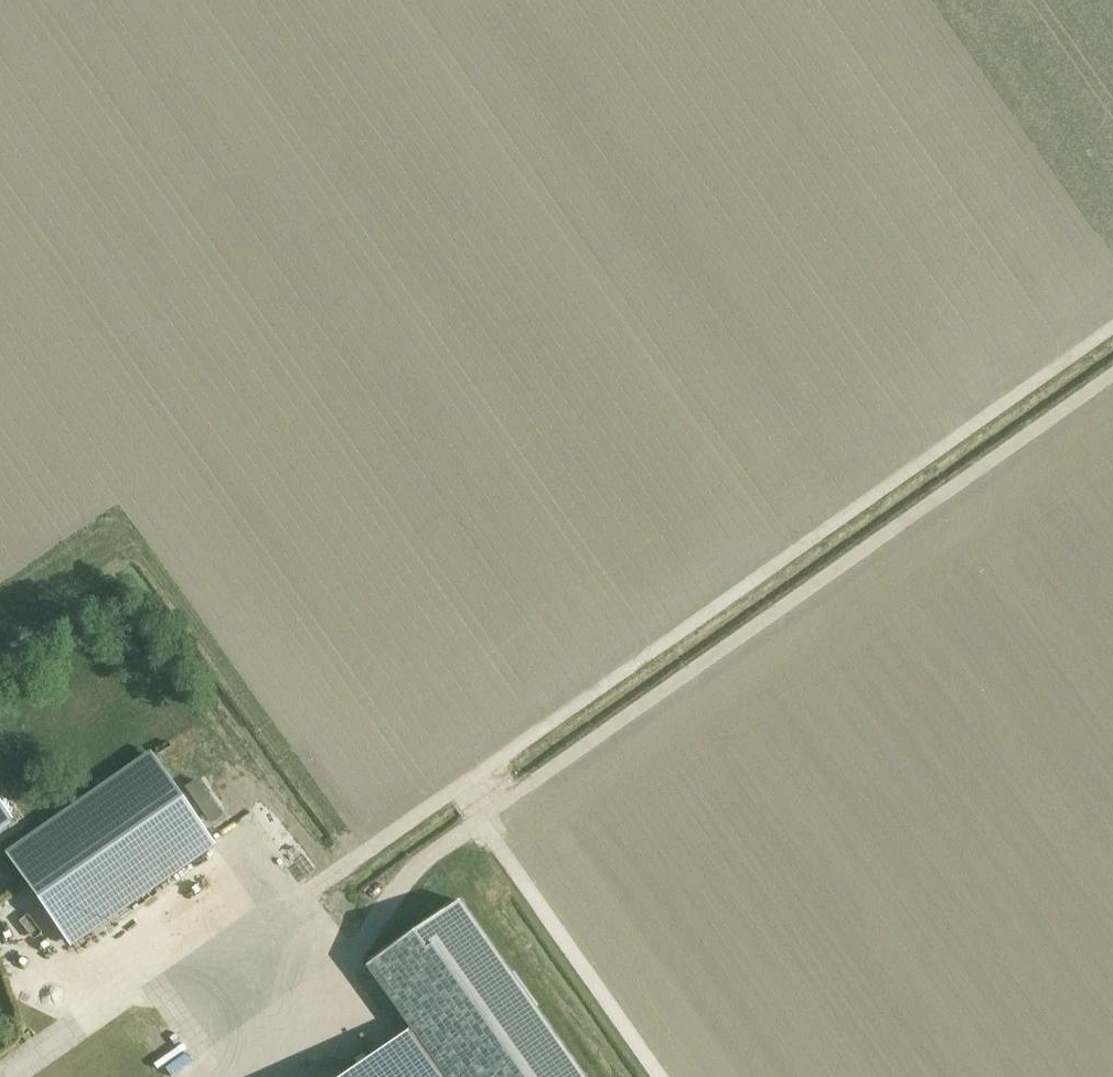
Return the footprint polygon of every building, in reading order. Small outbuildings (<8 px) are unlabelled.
[(151,755),(10,854),(71,942),(213,843),(151,755)] [(21,814),(0,784),(0,829),(21,814)] [(460,901),(367,966),(446,1076),(583,1076),(460,901)] [(255,1025),(268,1020),(264,1006),(251,1011),(255,1025)] [(167,1070),(189,1053),(179,1041),(158,1058),(167,1070)] [(358,1066),(343,1076),(366,1076),(358,1066)]
